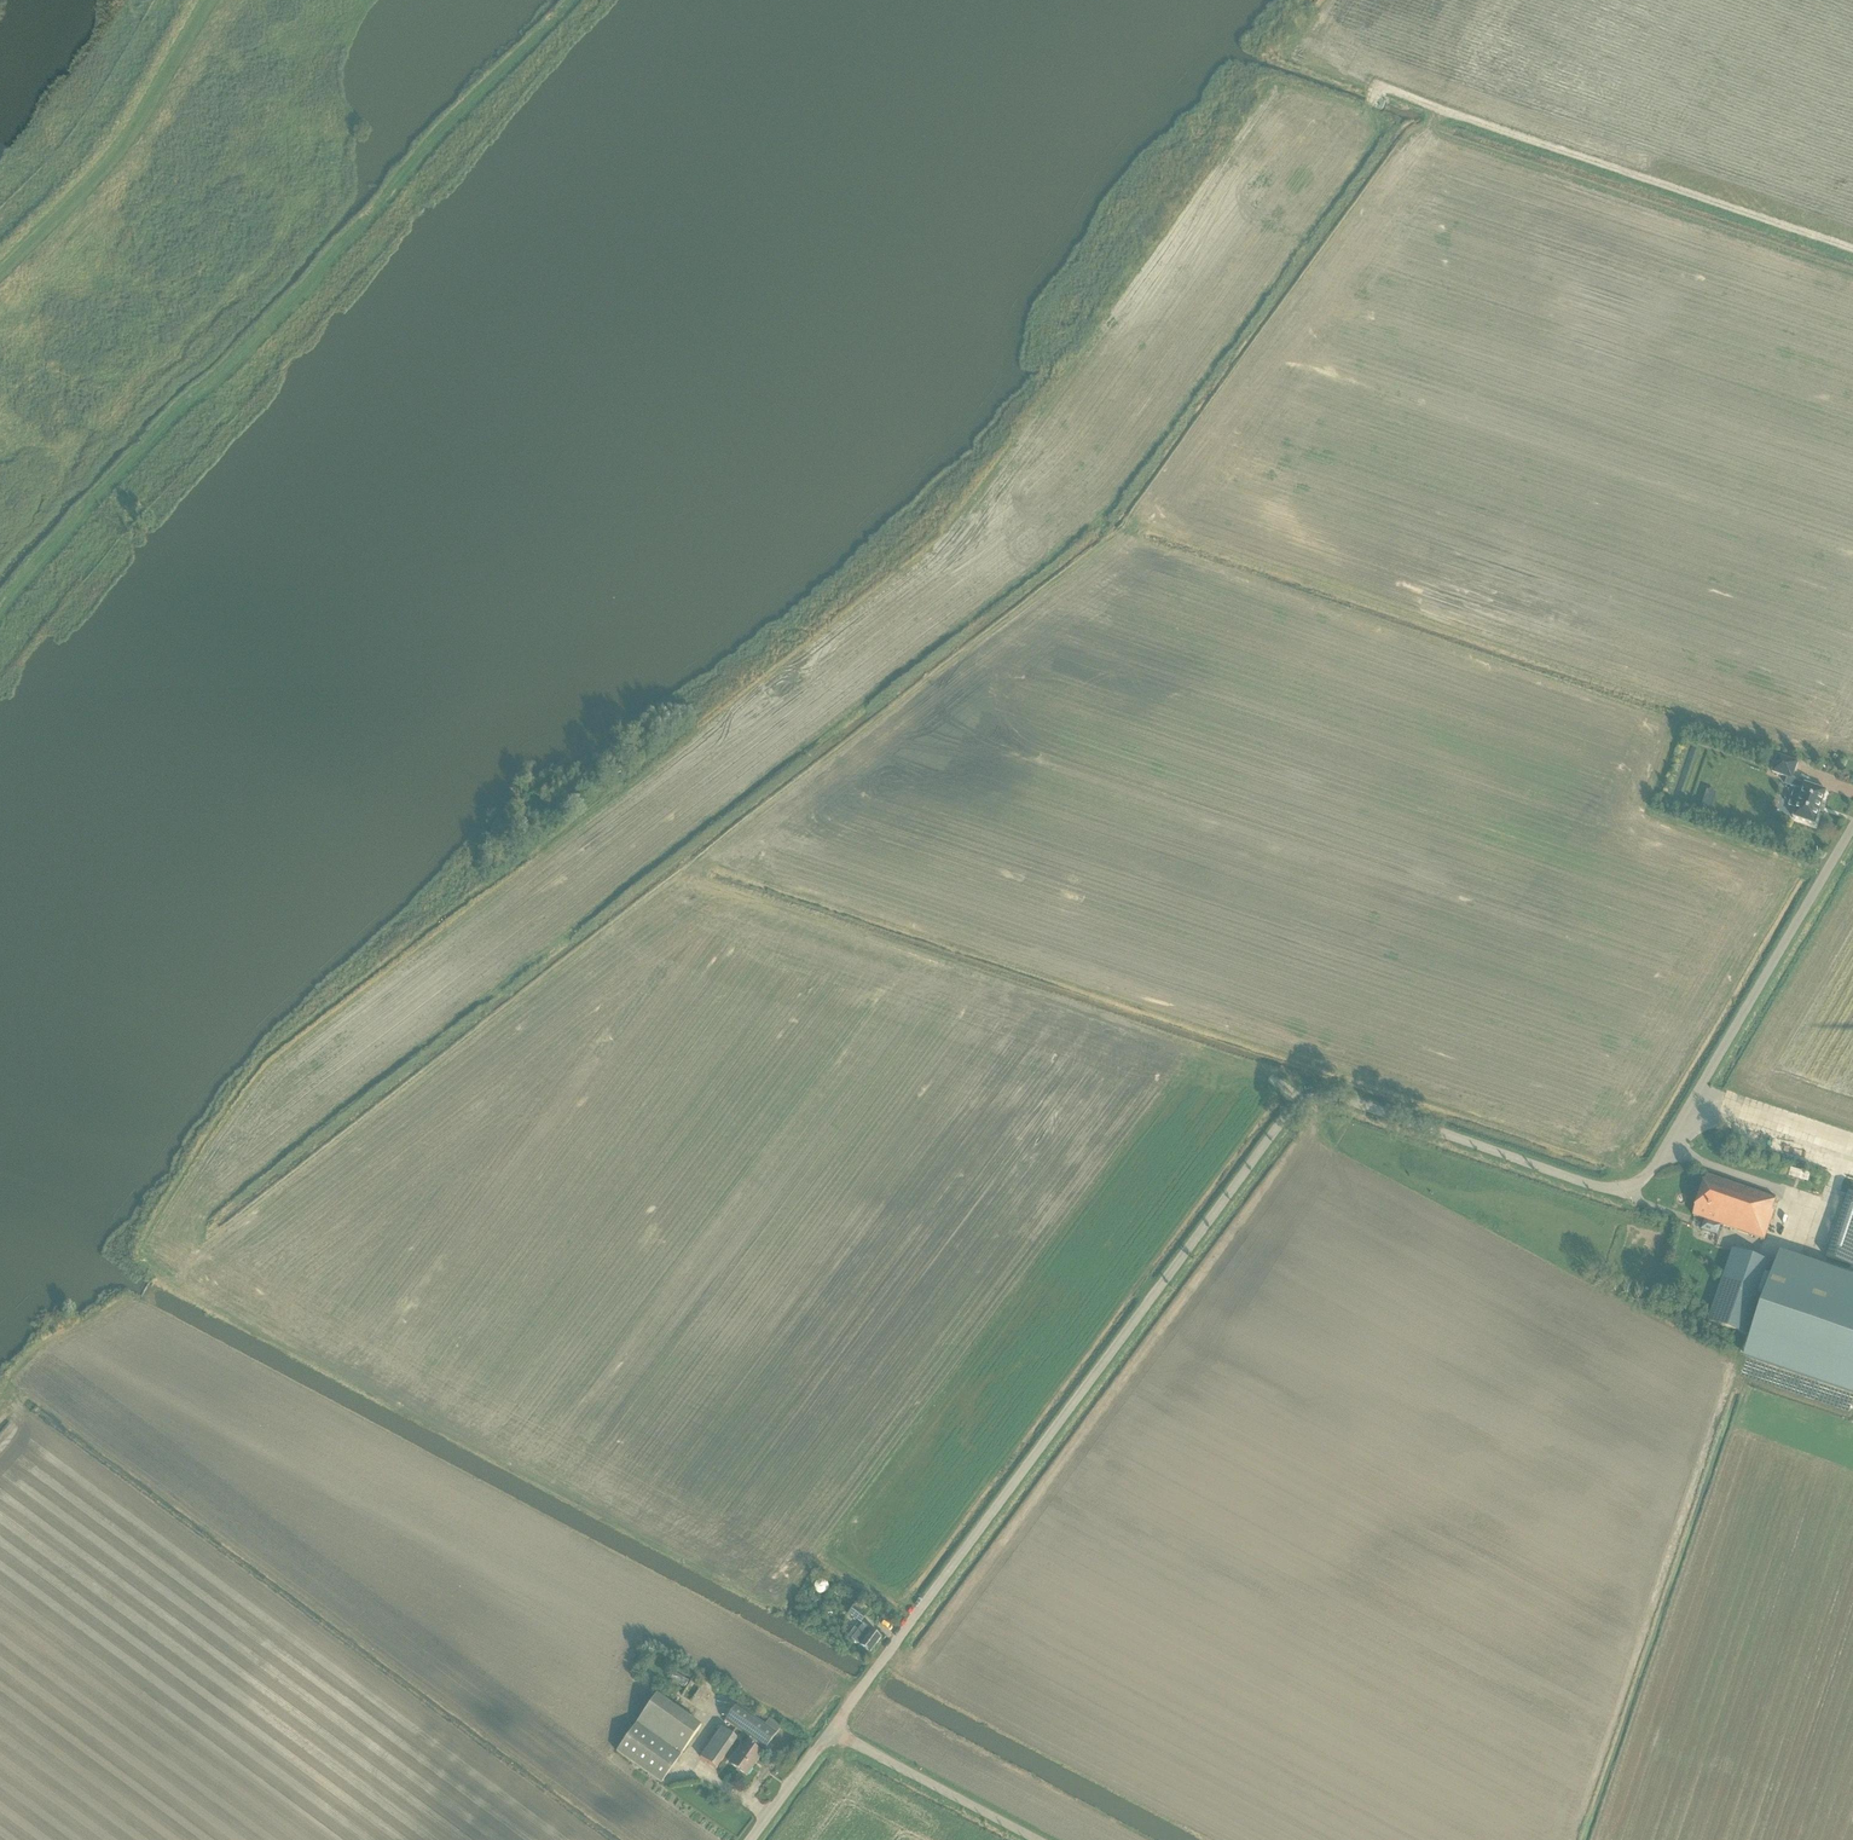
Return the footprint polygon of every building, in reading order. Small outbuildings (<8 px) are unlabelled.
[(1773,772),(1793,779),(1799,763),(1779,756),(1773,772)] [(1793,779),(1788,778),(1786,784),(1796,787),(1792,797),(1800,800),(1794,817),(1816,825),(1827,791),(1799,781),(1800,780),(1793,778),(1793,779)] [(1811,1174),(1792,1168),(1790,1177),(1809,1182),(1811,1174)] [(1772,1210),(1776,1198),(1708,1175),(1695,1216),(1705,1219),(1701,1230),(1716,1235),(1720,1224),(1765,1240),(1774,1211),(1772,1210)] [(1849,1193),(1827,1258),(1851,1266),(1852,1260),(1852,1194),(1849,1193)] [(1733,1250),(1709,1322),(1750,1337),(1775,1264),(1733,1250)] [(1777,1263),(1746,1355),(1852,1392),(1852,1289),(1777,1263)] [(862,1623),(867,1615),(854,1606),(849,1613),(862,1623)] [(851,1631),(848,1636),(871,1651),(882,1638),(863,1624),(856,1634),(851,1631)] [(662,1784),(702,1726),(657,1694),(617,1751),(662,1784)] [(783,1727),(770,1717),(765,1724),(737,1705),(725,1721),(750,1738),(747,1742),(746,1741),(731,1763),(748,1775),(764,1753),(754,1747),(757,1743),(767,1750),(783,1727)] [(718,1769),(738,1738),(722,1727),(701,1757),(718,1769)]
